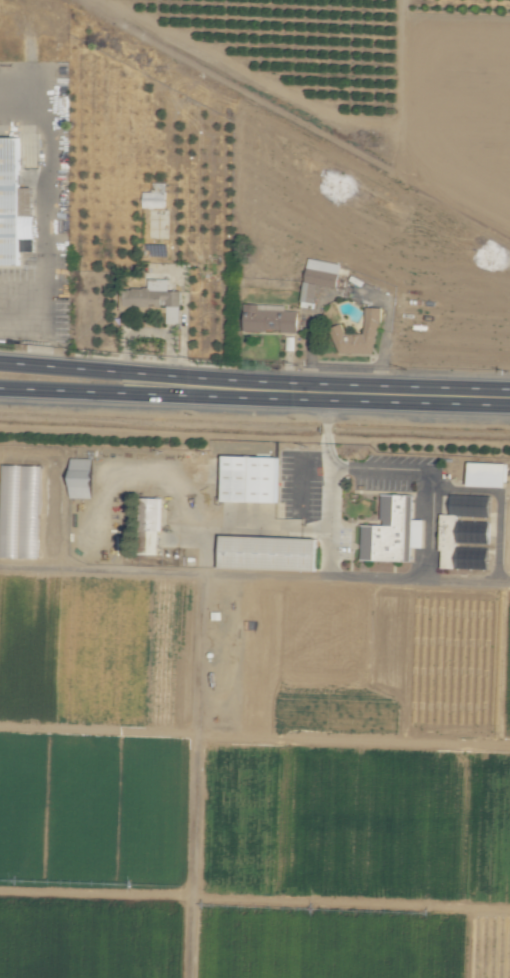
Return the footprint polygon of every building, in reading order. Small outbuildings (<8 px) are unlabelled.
[(22,265),(21,136),(0,136),(0,265),(22,265)] [(164,209),(165,183),(151,183),(151,192),(141,192),(140,208),(164,209)] [(340,263),(307,258),(300,306),(313,309),(317,284),(336,287),(340,263)] [(180,323),(180,290),(168,290),(168,279),(147,279),(147,288),(119,288),(119,311),(165,311),(165,323),(180,323)] [(243,331),(297,332),(298,310),(284,310),(284,305),(243,304),(243,331)] [(377,354),(377,307),(365,307),(364,334),(343,334),(343,327),(335,327),(335,353),(377,354)] [(280,456),(222,455),(221,501),(279,502),(280,456)] [(93,498),(94,458),(72,458),(71,498),(93,498)] [(508,463),(467,462),(467,486),(507,487),(508,463)] [(423,520),(413,519),(413,495),(381,494),(380,525),(361,525),(361,559),(412,561),(412,548),(423,548),(423,520)] [(163,498),(148,498),(147,533),(141,533),(140,554),(162,555),(163,498)] [(459,515),(441,514),(439,568),(456,569),(457,542),(458,542),(459,515)] [(222,535),(221,568),(318,571),(319,538),(222,535)]
